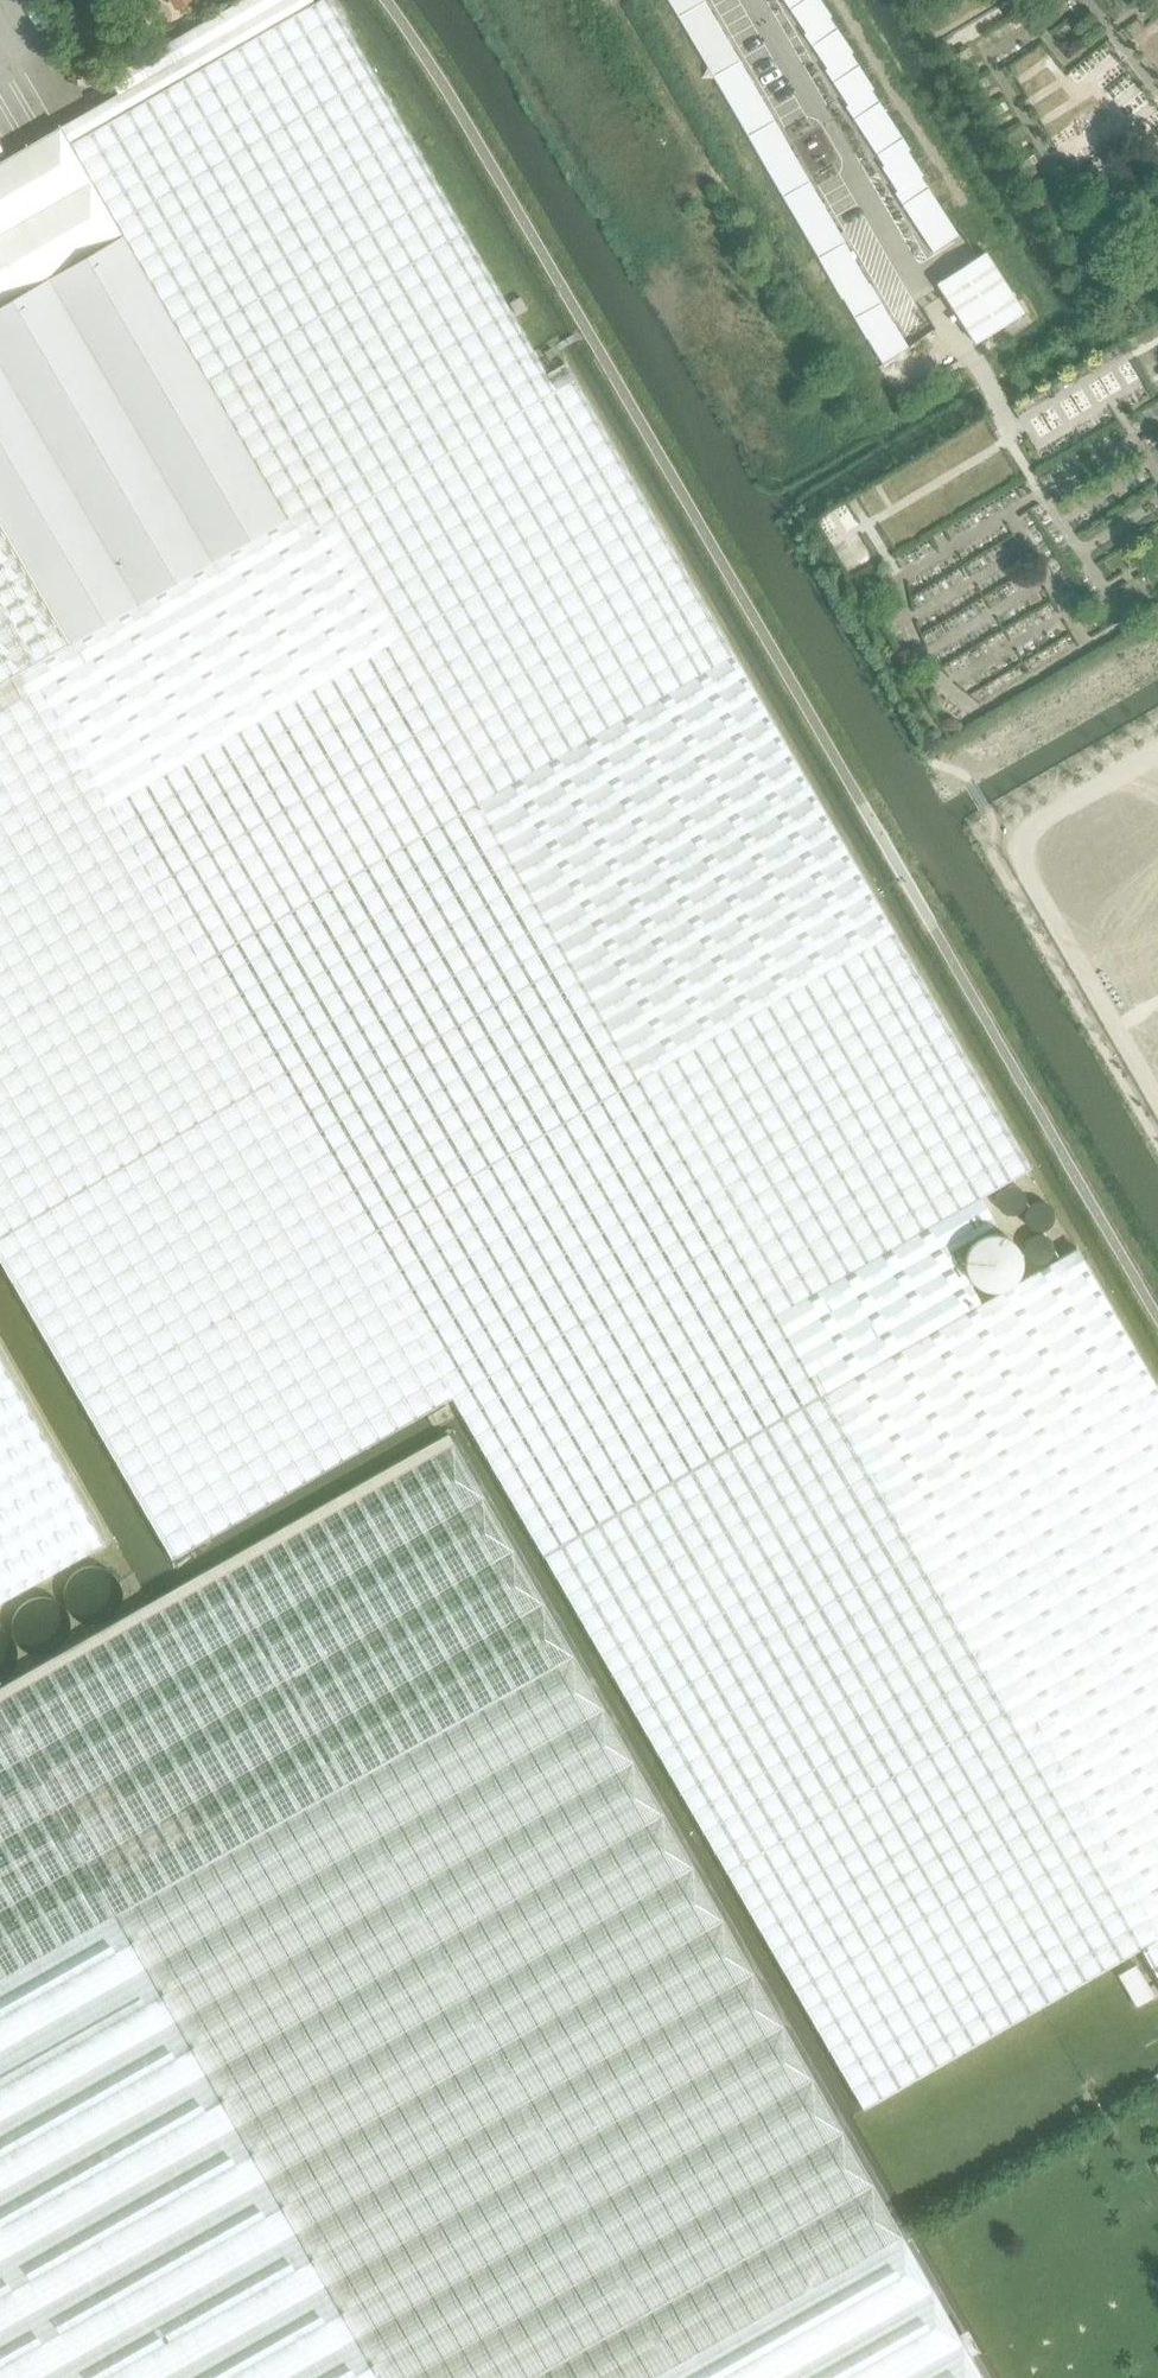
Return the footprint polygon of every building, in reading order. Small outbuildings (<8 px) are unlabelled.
[(173,1559),(452,1397),(864,2109),(1141,1948),(1157,1938),(1157,1391),(1076,1248),(980,1303),(950,1251),(996,1225),(981,1198),(1031,1169),(809,786),(666,538),(565,363),(546,374),(330,0),(318,0),(314,2),(313,0),(242,0),(109,77),(119,94),(61,127),(289,518),(171,586),(67,645),(0,529),(0,1259),(173,1559)] [(194,1),(194,0),(170,0),(177,11),(194,1)] [(681,19),(705,5),(702,0),(669,0),(681,19)] [(790,10),(804,0),(784,0),(790,10)] [(790,10),(798,22),(822,6),(818,0),(804,0),(790,10)] [(705,5),(681,19),(692,39),(717,25),(705,5)] [(822,6),(798,22),(806,33),(823,21),(828,19),(830,17),(822,6)] [(806,33),(804,35),(812,46),(835,30),(828,19),(823,21),(806,33)] [(717,25),(692,39),(704,59),(728,45),(717,25)] [(835,30),(812,46),(819,58),(843,42),(835,30)] [(843,42),(819,58),(827,69),(844,58),(851,53),(843,42)] [(728,45),(704,59),(715,79),(740,65),(728,45)] [(844,58),(825,71),(833,82),(857,67),(849,55),(844,58)] [(740,65),(715,79),(727,99),(751,84),(740,65)] [(857,67),(833,82),(841,94),(865,79),(857,67)] [(865,79),(841,94),(848,106),(865,95),(870,92),(872,90),(865,79)] [(751,84),(727,99),(739,119),(763,104),(751,84)] [(848,106),(846,107),(854,119),(878,104),(870,92),(865,95),(848,106)] [(763,104),(739,119),(750,139),(775,124),(763,104)] [(878,104),(854,119),(861,131),(885,115),(878,104)] [(885,115),(861,131),(869,143),(893,128),(885,115)] [(775,124),(750,139),(762,158),(786,144),(775,124)] [(67,645),(171,586),(289,518),(61,127),(0,162),(0,529),(67,645)] [(893,128),(869,143),(877,155),(901,139),(893,128)] [(901,139),(877,155),(884,166),(900,156),(906,153),(908,151),(901,139)] [(786,144),(762,158),(773,178),(798,164),(786,144)] [(884,166),(882,168),(890,180),(914,164),(906,153),(900,156),(884,166)] [(798,164),(773,178),(785,198),(809,184),(798,164)] [(914,164),(890,180),(897,191),(914,181),(919,178),(921,176),(914,164)] [(897,191),(895,193),(903,205),(926,189),(919,178),(914,181),(897,191)] [(809,184),(785,198),(797,218),(821,204),(809,184)] [(926,189),(903,205),(910,216),(934,201),(926,189)] [(934,201),(910,216),(918,229),(942,214),(934,201)] [(821,204),(797,218),(808,238),(833,224),(821,204)] [(942,214),(918,229),(925,240),(949,225),(942,214)] [(833,224),(808,238),(820,258),(844,244),(833,224)] [(949,225),(925,240),(933,252),(950,241),(957,237),(949,225)] [(844,244),(820,258),(831,278),(856,263),(844,244)] [(975,344),(1024,313),(985,252),(936,284),(975,344)] [(856,263),(831,278),(843,298),(844,298),(849,295),(867,283),(856,263)] [(849,295),(844,298),(856,317),(881,303),(869,283),(849,295)] [(881,303),(856,317),(867,337),(868,337),(868,338),(892,323),(884,309),(881,303)] [(892,323),(868,338),(875,350),(900,335),(893,323),(892,323)] [(900,335),(875,350),(882,362),(907,347),(900,335)] [(104,1543),(0,1358),(0,1601),(104,1543)] [(432,1412),(439,1423),(452,1415),(446,1404),(432,1412)] [(448,1434),(0,1688),(0,2377),(983,2377),(448,1434)] [(1141,1948),(1157,1977),(1157,1938),(1141,1948)] [(1136,1965),(1118,1975),(1136,2007),(1154,1997),(1136,1965)]
